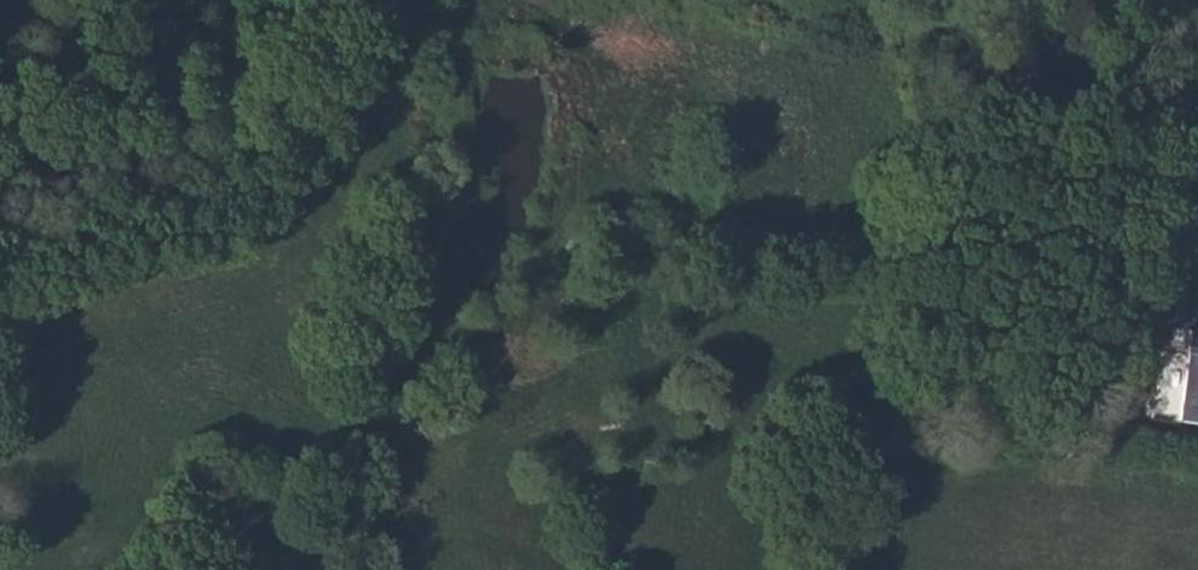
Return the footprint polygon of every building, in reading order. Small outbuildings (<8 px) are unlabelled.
[(1191,330),(1179,421),(1197,423),(1197,331),(1191,330)]
